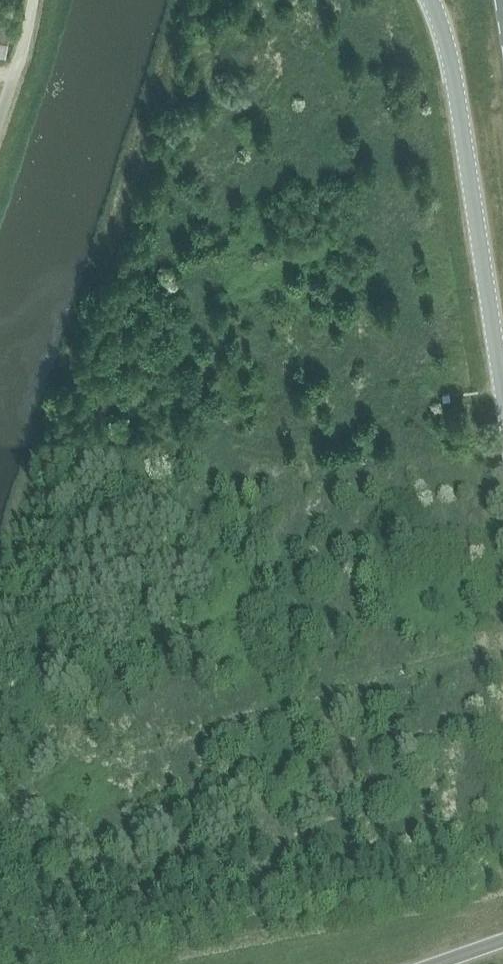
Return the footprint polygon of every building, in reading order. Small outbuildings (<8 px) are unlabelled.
[(11,27),(0,25),(0,55),(6,56),(11,27)]
